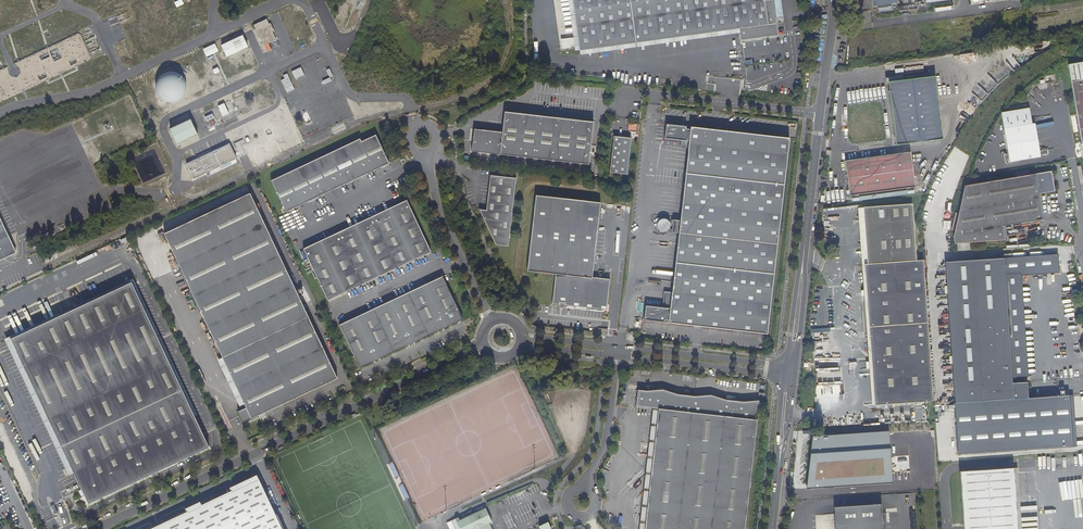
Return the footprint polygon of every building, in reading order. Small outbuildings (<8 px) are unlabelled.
[(579,51),(740,30),(741,34),(742,40),(778,36),(776,21),(774,0),(573,0),(579,51)] [(927,9),(926,2),(914,4),(908,5),(909,11),(927,9)] [(256,30),(263,45),(268,43),(275,40),(268,24),(256,30)] [(221,46),(226,57),(248,47),(242,36),(221,46)] [(216,43),(204,48),(207,56),(219,50),(216,43)] [(1082,154),(1082,62),(1069,64),(1082,142),(1081,142),(1082,154)] [(296,78),(305,74),(302,66),(293,70),(296,78)] [(164,76),(161,78),(159,81),(158,83),(157,85),(157,88),(157,91),(158,94),(159,95),(161,98),(163,100),(165,101),(167,102),(170,102),(173,102),(176,101),(179,100),(181,98),(183,95),(184,93),(184,91),(185,88),(184,85),(184,83),(183,81),(181,78),(179,76),(177,76),(174,75),(171,74),(169,74),(166,75),(164,76)] [(290,75),(282,77),(287,91),(294,89),(290,75)] [(935,77),(887,83),(895,146),(943,140),(935,77)] [(217,107),(222,117),(228,114),(223,104),(217,107)] [(1001,112),(1009,161),(1037,157),(1029,108),(1001,112)] [(588,164),(593,121),(505,111),(502,131),(474,128),(471,150),(566,161),(588,164)] [(197,136),(190,120),(169,130),(177,146),(197,136)] [(688,147),(690,129),(686,128),(686,125),(666,123),(665,137),(681,139),(680,146),(688,147)] [(690,129),(688,147),(680,219),(678,232),(677,244),(672,291),(668,319),(668,322),(767,333),(789,137),(690,126),(690,129)] [(271,182),(286,213),(389,165),(376,136),(361,143),(360,140),(271,182)] [(628,175),(632,139),(614,138),(611,174),(628,175)] [(236,160),(229,145),(186,165),(193,180),(236,160)] [(845,160),(850,195),(915,186),(910,151),(845,160)] [(1003,226),(1040,220),(1036,197),(1039,197),(1039,194),(1038,192),(1047,191),(1047,193),(1054,192),(1051,182),(1053,180),(1052,171),(964,186),(953,239),(954,245),(1005,240),(1003,226)] [(516,177),(490,174),(486,209),(479,208),(496,244),(508,245),(516,177)] [(337,379),(249,194),(163,235),(245,408),(237,413),(243,424),(337,379)] [(592,276),(600,202),(535,194),(527,270),(555,273),(552,303),(559,304),(559,301),(565,302),(565,304),(606,309),(610,278),(592,276)] [(348,232),(347,229),(328,238),(329,241),(328,242),(330,245),(317,251),(315,247),(314,248),(312,245),(303,250),(327,301),(327,302),(431,253),(407,201),(397,206),(398,209),(397,209),(399,213),(386,219),(384,215),(383,216),(381,213),(363,222),(364,225),(363,225),(364,229),(351,235),(350,231),(348,232)] [(863,208),(867,264),(865,264),(870,365),(870,369),(871,373),(873,405),(888,404),(933,401),(929,351),(923,267),(922,260),(915,261),(912,204),(863,208)] [(398,209),(397,206),(381,213),(383,216),(384,215),(386,219),(399,213),(397,209),(398,209)] [(859,218),(869,365),(870,365),(865,264),(867,264),(863,208),(858,208),(859,218)] [(678,232),(680,219),(673,219),(672,227),(670,227),(669,226),(670,225),(670,224),(669,221),(667,219),(665,218),(663,217),(661,218),(658,220),(657,221),(657,224),(657,227),(659,229),(660,230),(662,231),(664,231),(666,230),(667,231),(678,232)] [(14,253),(0,222),(0,258),(9,253),(10,255),(14,253)] [(364,225),(363,222),(347,229),(348,232),(350,231),(351,235),(364,229),(363,225),(364,225)] [(328,238),(312,245),(314,248),(315,247),(317,251),(330,245),(328,242),(329,241),(328,238)] [(1026,376),(1019,274),(1059,270),(1058,254),(1029,256),(1011,258),(1003,259),(1003,255),(998,255),(998,259),(945,263),(955,400),(1001,397),(1028,395),(1027,382),(1017,382),(1012,383),(1012,377),(1017,377),(1026,376)] [(402,303),(386,311),(383,305),(364,314),(367,320),(351,327),(348,321),(339,326),(359,369),(463,319),(451,295),(446,283),(442,276),(433,281),(436,287),(420,294),(417,288),(399,297),(402,303)] [(433,281),(417,288),(420,294),(436,287),(433,281)] [(88,505),(209,449),(132,284),(11,340),(88,505)] [(668,319),(672,291),(664,290),(662,307),(645,305),(644,319),(664,321),(664,319),(668,319)] [(386,311),(402,303),(399,297),(383,305),(386,311)] [(367,320),(364,314),(348,321),(351,327),(367,320)] [(658,409),(757,419),(759,403),(639,390),(637,406),(658,409)] [(1029,399),(1028,395),(1001,397),(955,400),(956,414),(959,456),(1073,448),(1069,396),(1029,399)] [(757,419),(658,409),(644,528),(745,528),(757,419)] [(892,483),(889,431),(813,437),(806,489),(892,483)] [(1017,468),(962,473),(965,528),(1021,528),(1017,468)] [(276,516),(278,515),(260,478),(246,485),(246,486),(233,492),(232,491),(202,506),(202,507),(189,513),(189,512),(153,528),(283,528),(276,516)] [(881,506),(834,510),(835,528),(882,528),(881,506)] [(459,528),(460,528),(489,516),(486,509),(460,521),(458,518),(455,519),(459,528)] [(460,528),(491,528),(489,524),(492,522),(489,516),(460,528)]
